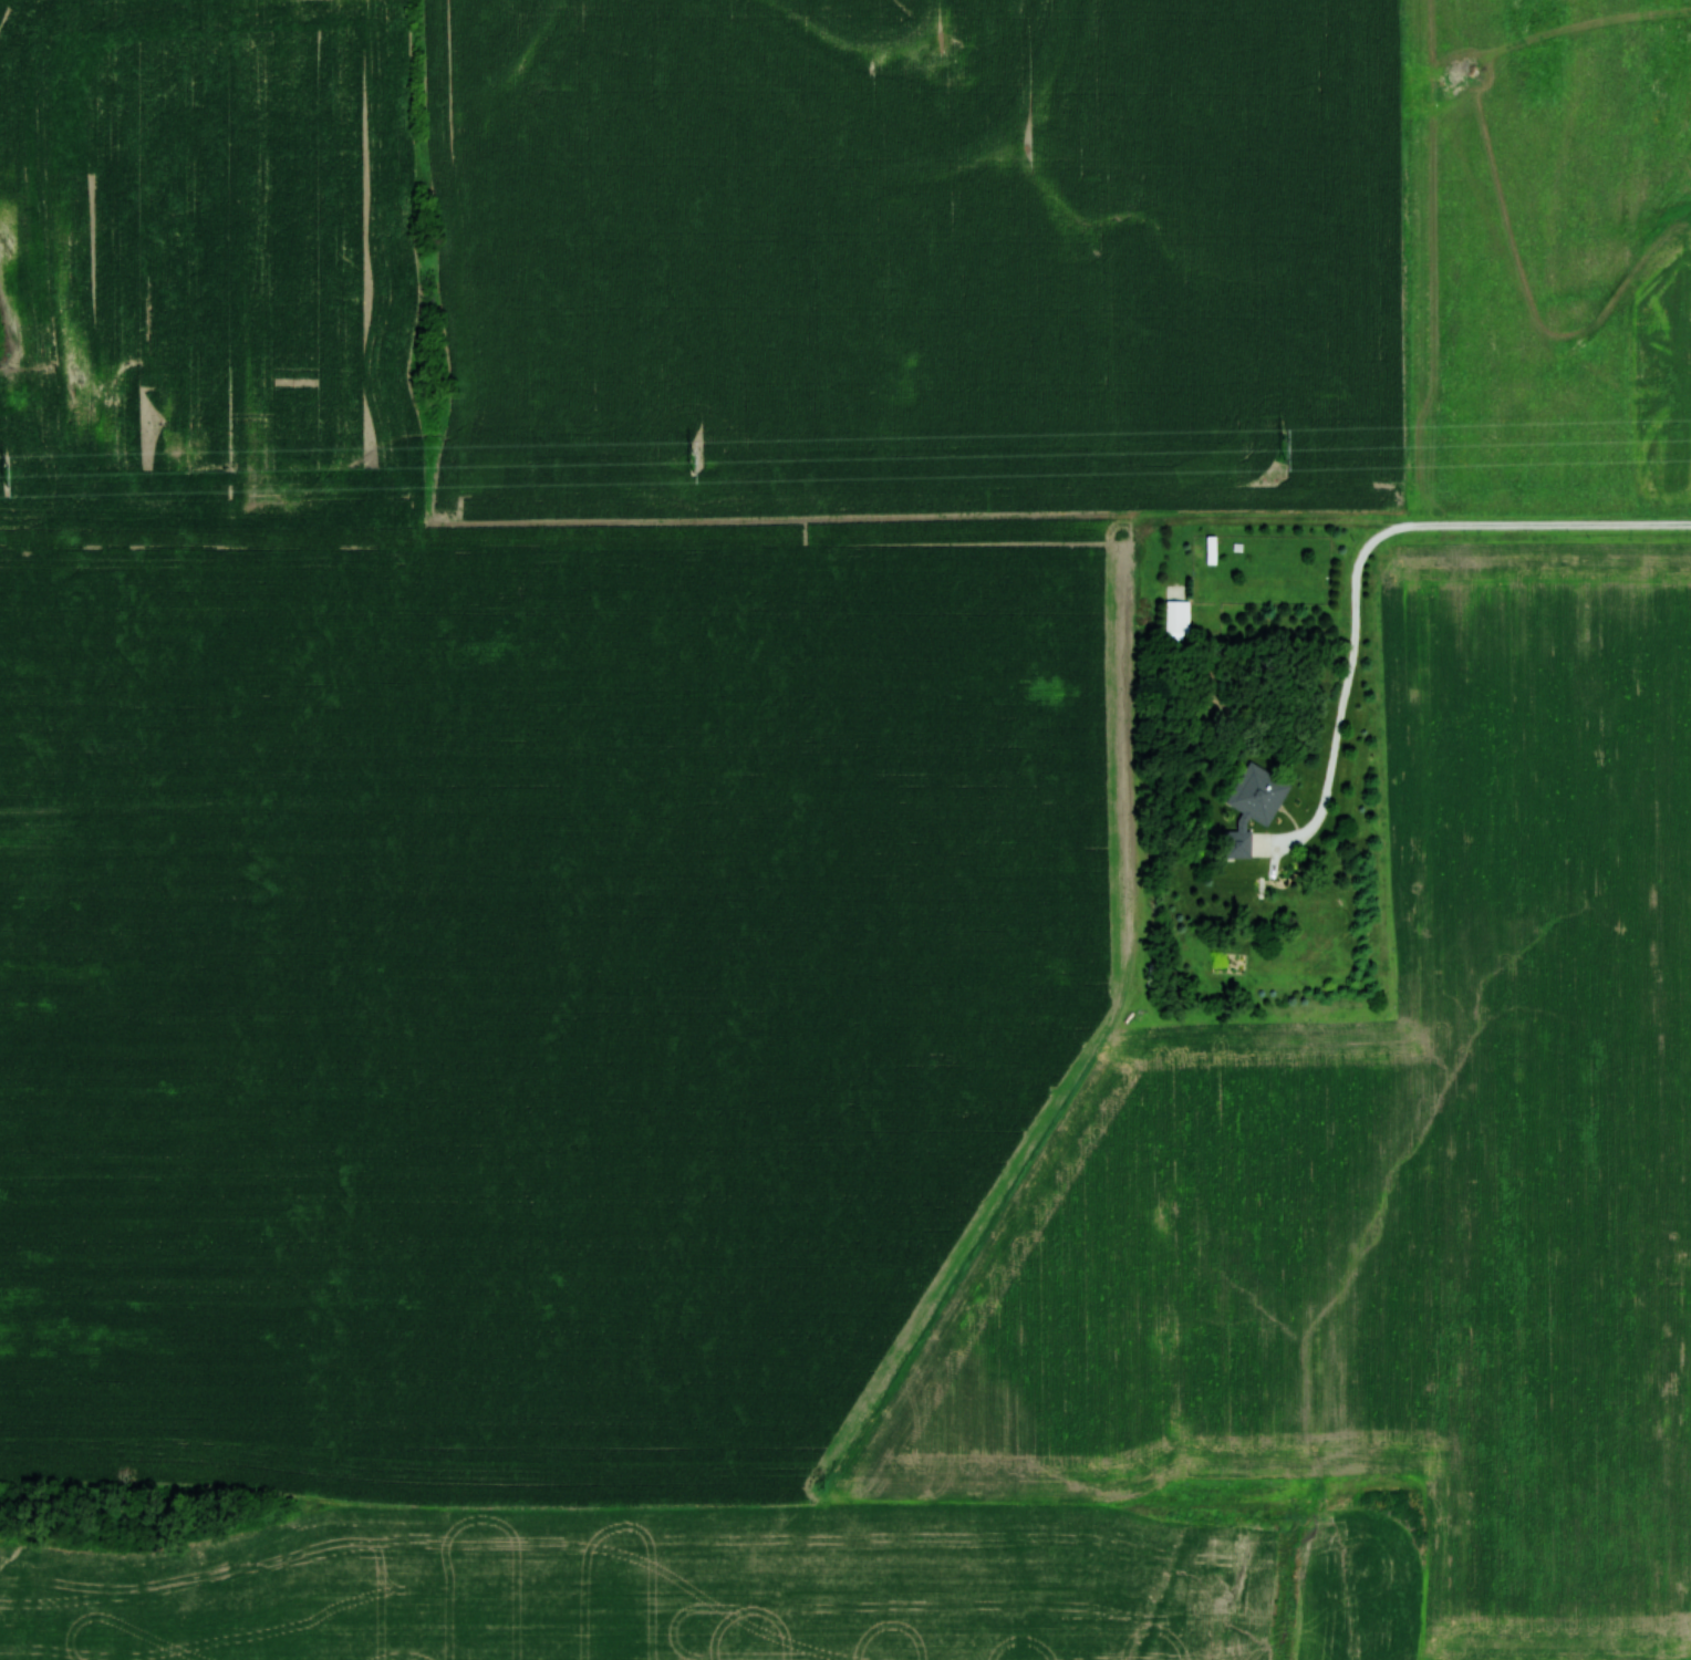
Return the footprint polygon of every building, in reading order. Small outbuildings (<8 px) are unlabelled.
[(1189,634),(1189,601),(1166,601),(1166,634),(1189,634)] [(1290,784),(1248,762),(1226,804),(1241,812),(1237,820),(1237,829),(1234,835),(1233,858),(1251,858),(1252,833),(1247,831),(1248,819),(1254,819),(1263,824),(1269,824),(1290,784)]
